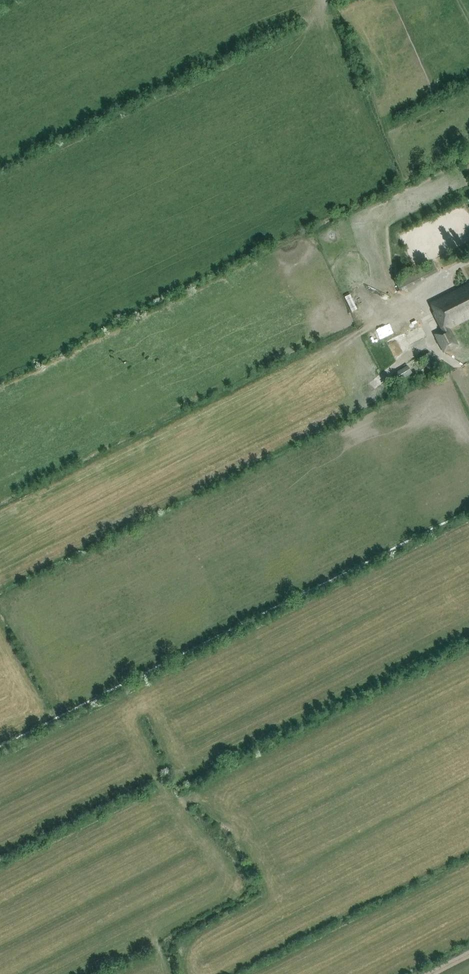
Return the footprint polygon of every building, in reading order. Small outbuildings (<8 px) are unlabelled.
[(434,312),(433,313),(442,331),(435,334),(444,352),(457,345),(449,328),(468,318),(468,284),(430,304),(434,312)] [(378,327),(369,333),(375,342),(384,336),(378,327)] [(422,357),(429,370),(437,365),(430,352),(422,357)] [(428,374),(427,372),(428,371),(420,358),(414,362),(411,364),(416,373),(415,374),(417,377),(421,375),(422,377),(428,374)] [(395,373),(399,381),(412,373),(407,366),(395,373)]
